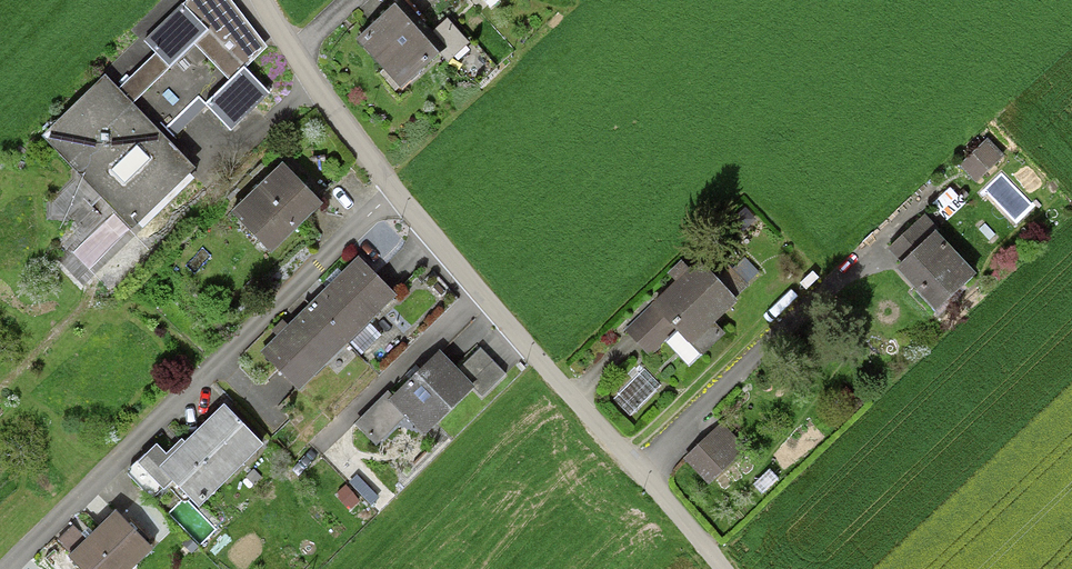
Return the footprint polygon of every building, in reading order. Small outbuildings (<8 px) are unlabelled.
[(134,102),(167,138),(206,103),(229,129),(267,94),(242,66),(266,44),(225,0),(189,0),(147,38),(160,53),(121,88),(134,102)] [(425,36),(395,2),(356,37),(402,87),(440,53),(425,36)] [(446,17),(425,36),(440,53),(449,62),(470,44),(446,17)] [(189,168),(104,79),(46,134),(131,223),(189,168)] [(988,138),(960,164),(978,182),(1005,156),(988,138)] [(321,202),(283,163),(233,212),(270,251),(321,202)] [(978,273),(924,216),(891,248),(904,261),(898,267),(939,310),(978,273)] [(396,295),(360,258),(264,352),(300,389),(396,295)] [(745,259),(734,269),(747,284),(759,274),(745,259)] [(737,300),(699,260),(690,268),(676,282),(654,303),(678,328),(693,343),(737,300)] [(668,274),(676,282),(690,268),(682,260),(668,274)] [(678,328),(654,303),(626,330),(650,355),(678,328)] [(369,324),(349,343),(364,358),(384,338),(369,324)] [(481,348),(458,370),(474,387),(482,395),(505,373),(481,348)] [(458,370),(440,351),(393,396),(389,399),(406,416),(424,435),(474,387),(458,370)] [(376,445),(406,416),(389,399),(393,396),(388,391),(355,423),(376,445)] [(263,442),(225,403),(185,442),(181,439),(166,453),(157,444),(127,473),(152,498),(163,488),(164,489),(173,480),(198,505),(263,442)] [(722,423),(684,459),(709,485),(746,449),(722,423)] [(340,441),(328,453),(337,463),(350,451),(340,441)] [(115,510),(68,557),(80,568),(130,568),(152,548),(115,510)] [(266,514),(259,520),(271,532),(277,525),(266,514)]
